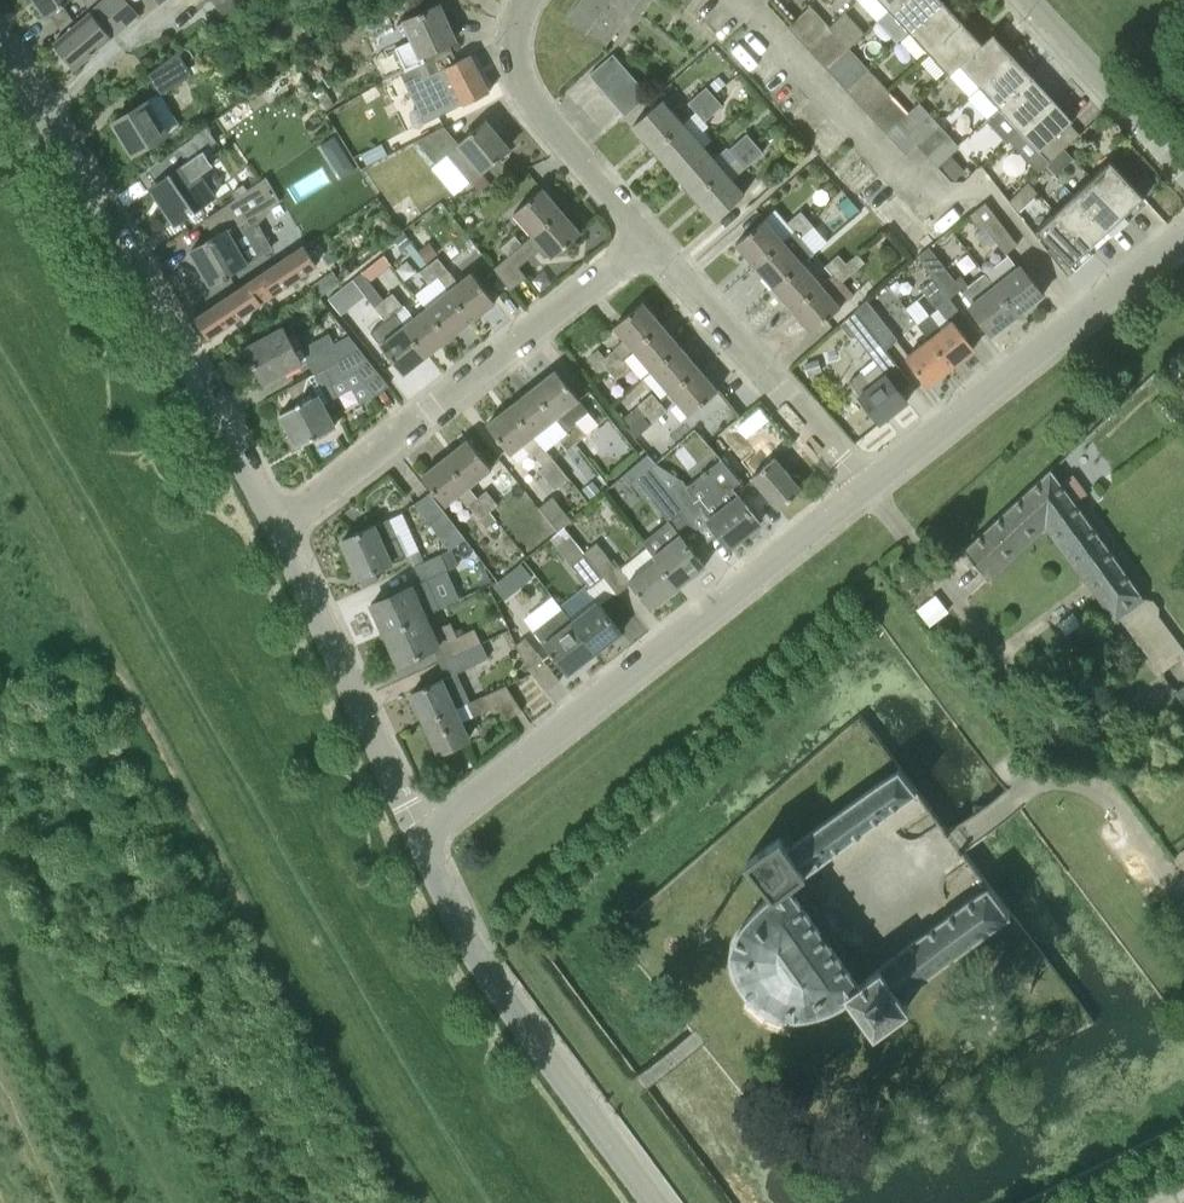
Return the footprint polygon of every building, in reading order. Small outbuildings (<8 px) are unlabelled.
[(46,15),(68,0),(36,0),(46,15)] [(54,42),(75,67),(113,35),(113,34),(138,13),(127,0),(105,0),(54,42)] [(618,24),(584,0),(580,0),(568,16),(605,42),(618,24)] [(631,5),(624,0),(584,0),(618,24),(631,5)] [(890,10),(901,0),(881,0),(890,10)] [(909,30),(941,0),(901,0),(890,10),(909,30)] [(928,51),(962,20),(943,0),(941,0),(909,30),(928,51)] [(426,63),(453,51),(448,42),(455,39),(440,3),(403,22),(411,39),(396,47),(403,63),(404,62),(407,68),(424,59),(426,63)] [(808,47),(830,26),(810,5),(788,26),(808,47)] [(849,47),(865,33),(846,12),(830,26),(841,38),(849,47)] [(949,74),(960,64),(982,42),(962,20),(928,51),(949,74)] [(808,47),(818,59),(841,38),(830,26),(808,47)] [(960,64),(981,87),(1014,55),(993,32),(982,42),(960,64)] [(818,59),(828,69),(850,48),(849,47),(841,38),(818,59)] [(161,92),(161,93),(201,68),(189,46),(148,76),(158,93),(161,92)] [(847,90),(869,69),(850,48),(828,69),(847,90)] [(453,51),(426,63),(415,69),(401,77),(412,98),(414,102),(428,94),(429,96),(439,116),(463,104),(489,90),(471,54),(458,60),(453,51)] [(613,53),(590,74),(599,84),(622,64),(613,53)] [(981,87),(1001,109),(1035,78),(1014,55),(981,87)] [(599,84),(608,95),(631,74),(622,64),(599,84)] [(889,91),(869,69),(847,90),(867,111),(889,91)] [(608,95),(617,105),(640,84),(631,74),(608,95)] [(1001,109),(1020,129),(1053,97),(1035,78),(1001,109)] [(326,109),(336,104),(324,84),(315,90),(326,109)] [(640,84),(617,105),(626,115),(649,94),(640,84)] [(687,102),(696,112),(715,95),(706,86),(687,102)] [(908,112),(889,91),(867,111),(887,133),(908,112)] [(180,125),(161,93),(161,92),(158,93),(150,98),(113,120),(133,153),(170,131),(180,125)] [(696,112),(704,122),(723,105),(715,95),(696,112)] [(1053,97),(1020,129),(1049,161),(1079,134),(1069,123),(1073,119),(1053,97)] [(684,122),(696,112),(687,102),(676,112),(663,98),(633,124),(653,147),(684,122)] [(887,133),(897,143),(929,112),(920,102),(908,112),(887,133)] [(907,153),(917,144),(939,123),(929,112),(897,143),(907,153)] [(486,120),(459,143),(445,125),(416,139),(406,145),(428,171),(447,155),(470,181),(470,180),(475,187),(487,177),(482,171),(509,148),(486,120)] [(674,171),(705,146),(684,122),(653,147),(674,171)] [(939,123),(917,144),(928,156),(950,135),(939,123)] [(208,126),(194,136),(163,157),(172,171),(155,183),(167,202),(164,204),(176,222),(217,194),(202,173),(216,164),(205,148),(217,141),(208,126)] [(729,148),(738,158),(755,142),(747,132),(729,148)] [(340,174),(356,167),(342,134),(327,141),(340,174)] [(960,145),(950,135),(928,156),(938,166),(941,163),(950,154),(960,145)] [(755,142),(738,158),(746,167),(763,151),(755,142)] [(694,194),(725,168),(705,146),(674,171),(694,194)] [(1092,177),(1126,213),(1144,196),(1110,159),(1092,177)] [(716,219),(746,193),(725,168),(694,194),(716,219)] [(266,176),(210,216),(219,233),(191,249),(210,283),(249,261),(272,247),(258,223),(284,207),(266,176)] [(1108,230),(1126,213),(1092,177),(1074,193),(1108,230)] [(514,211),(532,233),(562,209),(543,187),(514,211)] [(1089,247),(1108,230),(1074,193),(1056,210),(1089,247)] [(1005,253),(1017,243),(985,202),(969,214),(981,230),(985,227),(1005,253)] [(562,209),(532,233),(521,242),(508,253),(492,267),(510,288),(526,275),(522,270),(518,267),(543,245),(552,256),(581,232),(562,209)] [(755,265),(793,232),(786,224),(774,210),(766,217),(736,242),(755,265)] [(1070,264),(1089,247),(1056,210),(1037,228),(1070,264)] [(793,232),(808,220),(800,211),(786,224),(793,232)] [(793,232),(800,241),(816,228),(808,220),(793,232)] [(774,287),(812,254),(800,241),(793,232),(755,265),(774,287)] [(508,253),(521,242),(515,235),(502,246),(508,253)] [(1017,313),(994,283),(985,272),(968,284),(960,275),(955,279),(929,245),(917,255),(933,277),(950,297),(962,288),(962,289),(961,290),(970,302),(968,304),(991,333),(1017,313)] [(209,335),(295,278),(316,263),(306,249),(304,246),(197,317),(209,335)] [(793,309),(846,263),(838,254),(826,264),(815,252),(812,254),(774,287),(793,309)] [(846,263),(793,309),(811,330),(854,294),(842,281),(865,261),(858,253),(846,263)] [(429,264),(440,278),(449,271),(438,257),(437,257),(429,264)] [(994,283),(1017,313),(1043,293),(1020,263),(994,283)] [(431,285),(440,278),(429,264),(420,271),(431,285)] [(311,286),(319,296),(341,279),(334,269),(311,286)] [(495,301),(472,270),(448,289),(472,319),(495,301)] [(404,373),(428,354),(384,299),(362,271),(353,278),(374,306),(394,331),(380,342),(404,373)] [(945,319),(959,309),(950,297),(933,277),(921,287),(945,319)] [(450,336),(472,319),(448,289),(440,278),(431,285),(417,295),(426,306),(450,336)] [(428,354),(450,336),(426,306),(414,316),(405,304),(403,305),(393,292),(384,299),(428,354)] [(854,310),(884,348),(885,349),(898,339),(867,299),(854,309),(854,310)] [(626,339),(634,348),(662,324),(643,301),(614,325),(626,339)] [(872,357),(884,348),(854,310),(843,320),(872,357)] [(951,319),(942,325),(931,312),(917,323),(928,337),(951,365),(973,348),(951,319)] [(634,348),(650,369),(680,345),(662,324),(634,348)] [(269,378),(303,360),(285,325),(246,346),(253,360),(252,361),(254,364),(255,364),(262,377),(267,374),(269,378)] [(351,336),(307,360),(314,372),(359,347),(351,336)] [(928,383),(951,365),(928,337),(906,354),(928,383)] [(650,369),(670,392),(699,368),(680,345),(650,369)] [(359,347),(314,372),(288,386),(297,402),(279,412),(291,434),(296,431),(302,442),(334,425),(323,403),(338,395),(332,384),(356,371),(375,395),(389,384),(359,347)] [(608,369),(624,357),(616,348),(602,361),(608,369)] [(864,375),(861,371),(849,381),(860,395),(859,395),(880,422),(907,401),(899,390),(910,381),(885,349),(884,348),(872,357),(878,364),(864,375)] [(624,357),(608,369),(616,379),(631,365),(624,357)] [(556,417),(566,429),(576,422),(590,411),(556,368),(533,387),(556,417)] [(699,368),(670,392),(680,404),(688,415),(718,390),(699,368)] [(510,405),(534,435),(556,417),(533,387),(510,405)] [(623,417),(630,426),(660,401),(652,392),(623,417)] [(635,438),(653,422),(667,410),(660,401),(630,426),(627,428),(635,438)] [(533,456),(535,454),(544,447),(534,435),(510,405),(487,423),(511,453),(523,444),(533,456)] [(566,429),(576,442),(586,435),(576,422),(566,429)] [(560,439),(568,449),(576,442),(566,429),(558,436),(560,439)] [(719,457),(739,481),(751,472),(753,475),(752,476),(778,508),(801,489),(776,457),(767,464),(755,450),(744,437),(719,457)] [(445,457),(478,497),(487,490),(489,489),(480,478),(492,468),(469,438),(445,457)] [(569,477),(544,447),(535,454),(545,466),(540,470),(554,489),(569,477)] [(467,505),(469,504),(478,497),(445,457),(423,474),(446,505),(458,495),(467,505)] [(669,521),(675,529),(691,517),(669,489),(644,457),(621,475),(629,485),(636,479),(669,521)] [(695,468),(669,489),(691,517),(700,509),(729,545),(760,521),(739,494),(739,495),(732,486),(739,481),(719,457),(699,472),(695,468)] [(1025,494),(965,548),(984,574),(1046,517),(1089,574),(1091,577),(1100,589),(1116,612),(1156,665),(1161,672),(1183,655),(1183,649),(1157,613),(1158,605),(1153,598),(1145,596),(1142,592),(1072,499),(1081,492),(1070,477),(1061,484),(1051,470),(1025,494)] [(487,490),(478,497),(490,511),(499,504),(487,490)] [(451,548),(466,538),(430,492),(415,503),(450,549),(451,548)] [(481,518),(490,511),(478,497),(469,504),(480,519),(481,518)] [(490,511),(481,518),(487,526),(497,520),(490,511)] [(394,561),(409,554),(414,551),(398,514),(375,524),(361,530),(360,529),(355,531),(356,533),(342,539),(359,576),(394,561)] [(557,546),(571,535),(564,526),(558,531),(550,538),(557,546)] [(679,585),(705,565),(679,533),(652,554),(655,558),(679,585)] [(605,578),(616,592),(617,593),(631,582),(629,578),(630,578),(621,567),(619,564),(615,566),(597,542),(585,551),(604,576),(605,578)] [(451,548),(450,549),(442,553),(449,569),(458,565),(451,548)] [(570,563),(589,588),(604,576),(585,551),(570,563)] [(385,634),(428,614),(441,607),(428,579),(449,569),(442,553),(415,565),(421,581),(415,584),(371,604),(385,634)] [(655,558),(630,578),(629,578),(631,582),(651,607),(679,585),(655,558)] [(506,574),(516,586),(533,572),(523,560),(506,574)] [(563,608),(595,652),(621,631),(596,599),(587,589),(563,608)] [(568,673),(595,652),(563,608),(562,607),(533,629),(568,673)] [(439,661),(481,642),(475,628),(457,635),(451,622),(435,629),(428,614),(385,634),(398,663),(433,647),(439,661)] [(455,707),(470,700),(458,671),(489,657),(481,642),(439,661),(447,676),(444,678),(412,692),(425,721),(455,707)] [(546,691),(559,680),(541,657),(540,657),(529,666),(532,673),(546,691)] [(1174,689),(1183,702),(1183,682),(1174,689)] [(476,714),(498,704),(507,719),(522,709),(506,684),(470,700),(476,714)] [(439,752),(469,739),(455,707),(425,721),(439,752)] [(790,885),(917,791),(899,766),(789,847),(780,835),(745,859),(770,893),(756,905),(744,919),(740,923),(737,928),(732,939),(731,945),(730,951),(730,958),(732,965),(734,971),(736,977),(744,987),(748,992),(753,997),(762,1005),(768,1009),(776,1012),(781,1014),(789,1015),(800,1015),(809,1013),(829,1008),(837,1005),(844,1001),(849,997),(875,1032),(911,1006),(903,994),(1011,915),(987,885),(859,979),(790,885)]
